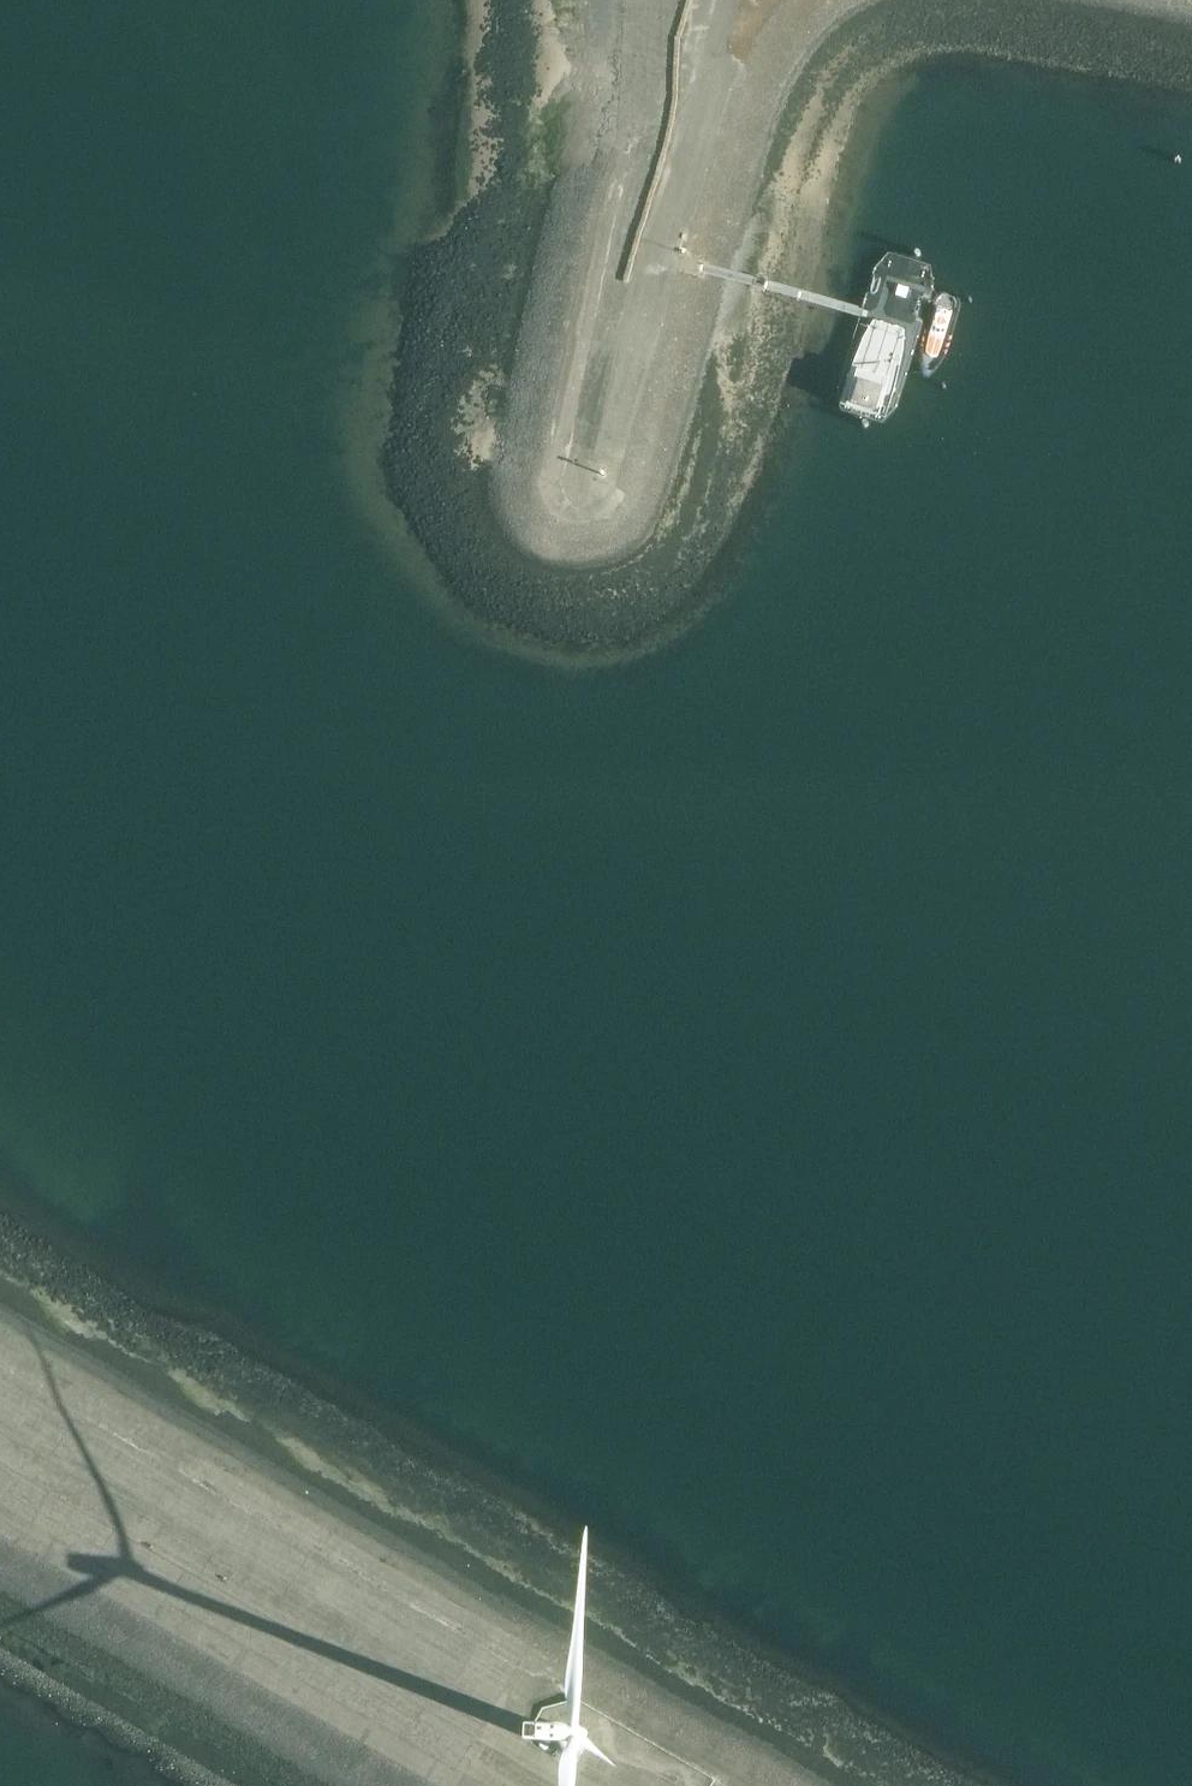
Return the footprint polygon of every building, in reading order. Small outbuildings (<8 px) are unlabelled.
[(938,266),(880,250),(835,410),(893,426),(938,266)] [(560,1743),(559,1746),(560,1749),(562,1752),(564,1754),(567,1755),(571,1756),(574,1755),(576,1753),(578,1751),(579,1748),(580,1745),(579,1742),(577,1739),(575,1737),(572,1736),(569,1735),(566,1736),(563,1737),(561,1740),(560,1743)]
